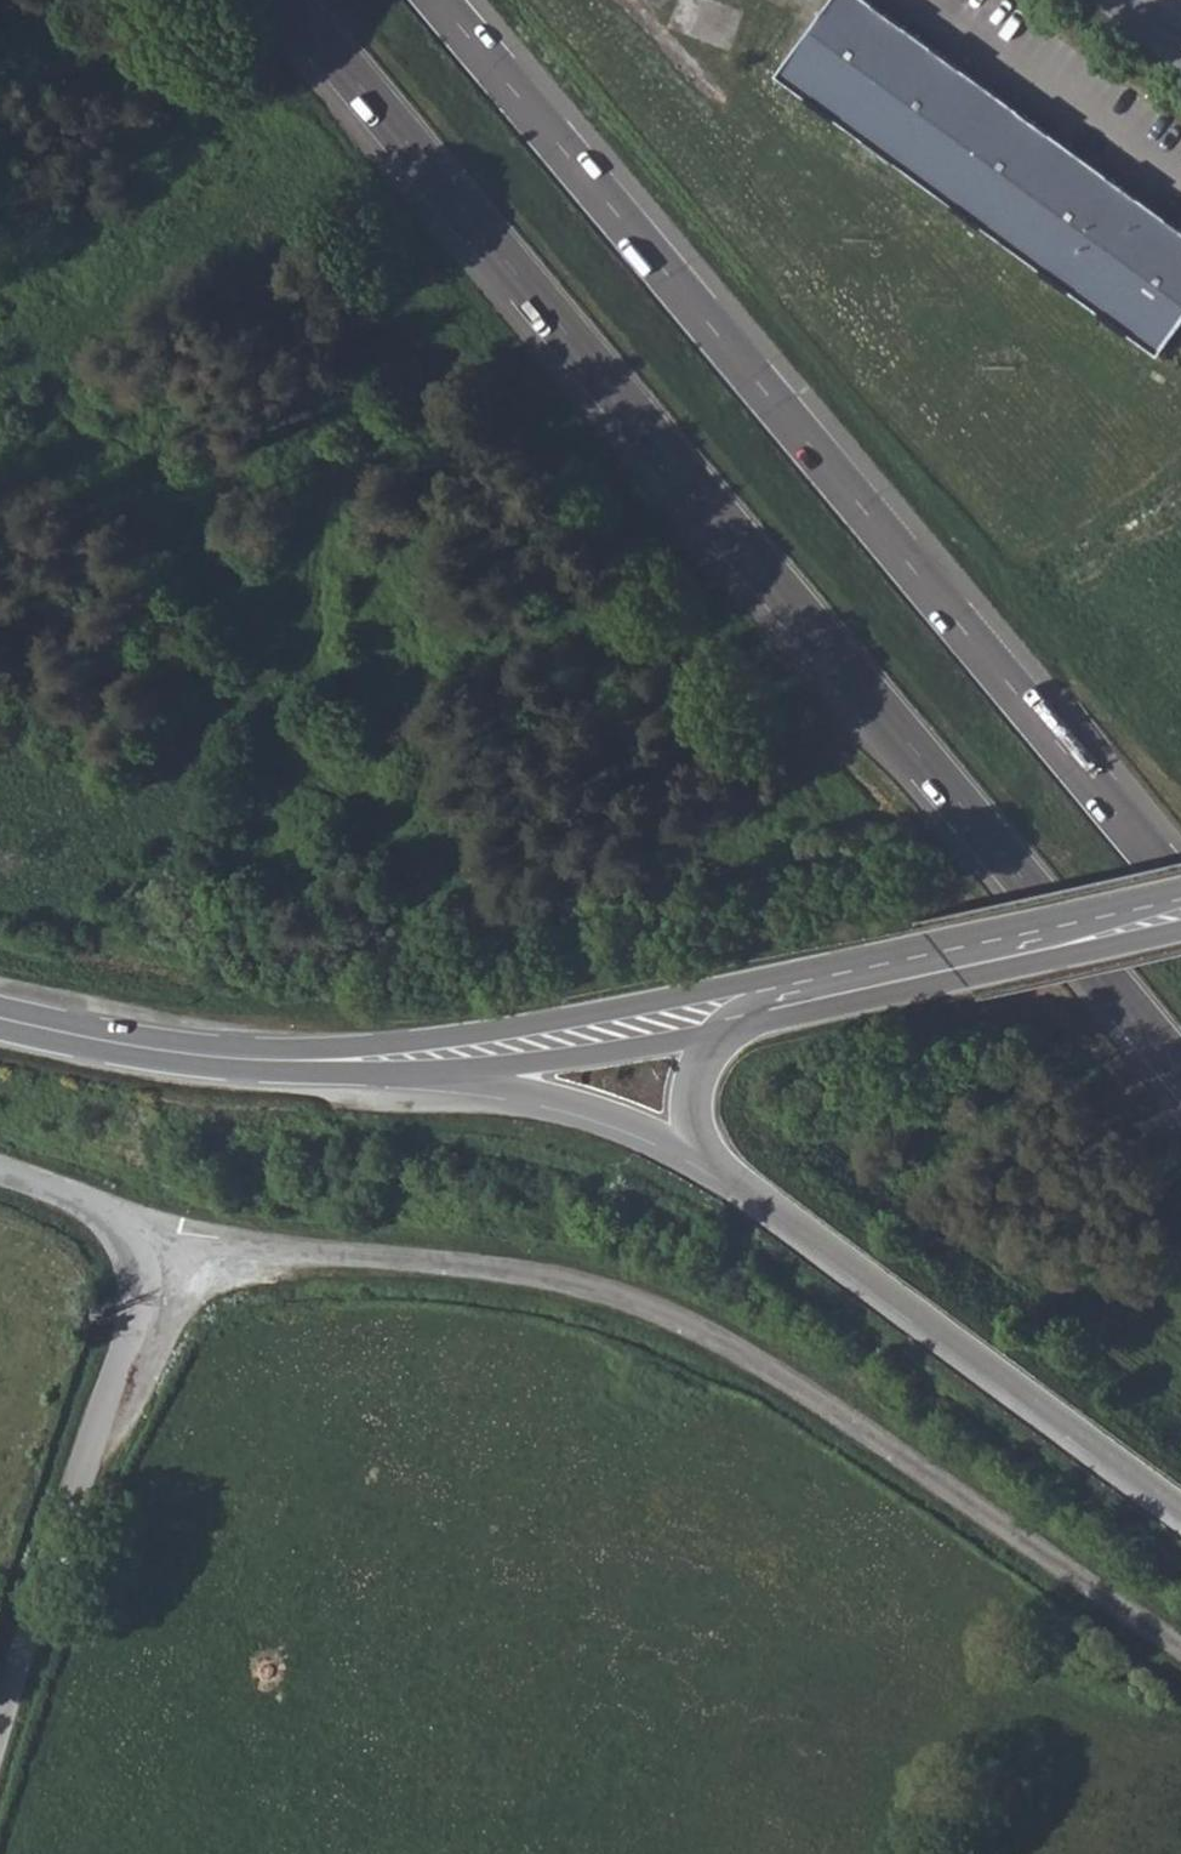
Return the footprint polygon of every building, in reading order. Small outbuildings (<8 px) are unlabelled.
[(1148,351),(1180,305),(1180,229),(878,0),(815,0),(766,64),(1148,351)]
